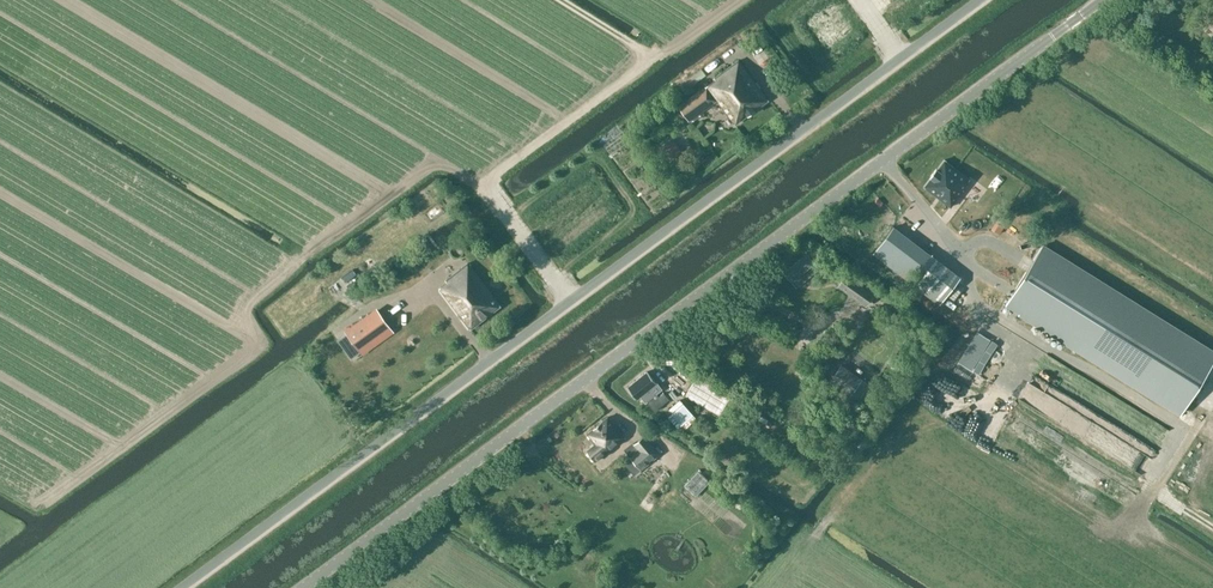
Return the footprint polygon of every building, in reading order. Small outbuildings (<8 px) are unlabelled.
[(738,59),(678,105),(689,121),(717,101),(734,124),(768,99),(738,59)] [(673,153),(685,145),(677,134),(665,142),(673,153)] [(931,177),(924,186),(950,207),(963,190),(962,188),(969,179),(944,159),(937,169),(936,168),(930,176),(931,177)] [(938,303),(959,275),(894,226),(873,253),(938,303)] [(1180,411),(1212,359),(1212,351),(1041,245),(1005,303),(1180,411)] [(446,281),(439,287),(470,328),(501,304),(468,261),(445,279),(446,281)] [(875,294),(866,289),(867,288),(854,279),(854,280),(845,275),(838,285),(866,306),(875,294)] [(379,311),(348,334),(361,352),(392,329),(379,311)] [(842,365),(831,380),(850,394),(861,379),(842,365)] [(647,371),(628,387),(638,398),(641,396),(646,402),(647,401),(657,393),(662,389),(656,382),(647,371)] [(692,414),(684,405),(673,415),(681,424),(692,414)] [(587,433),(596,443),(587,451),(595,460),(624,436),(607,416),(587,433)] [(718,418),(712,426),(722,434),(728,426),(718,418)] [(641,450),(632,458),(638,464),(637,465),(641,469),(660,453),(652,444),(651,445),(644,437),(636,443),(641,450)] [(654,464),(644,472),(651,480),(656,476),(657,477),(662,473),(654,464)] [(699,491),(713,478),(702,466),(688,480),(699,491)]
